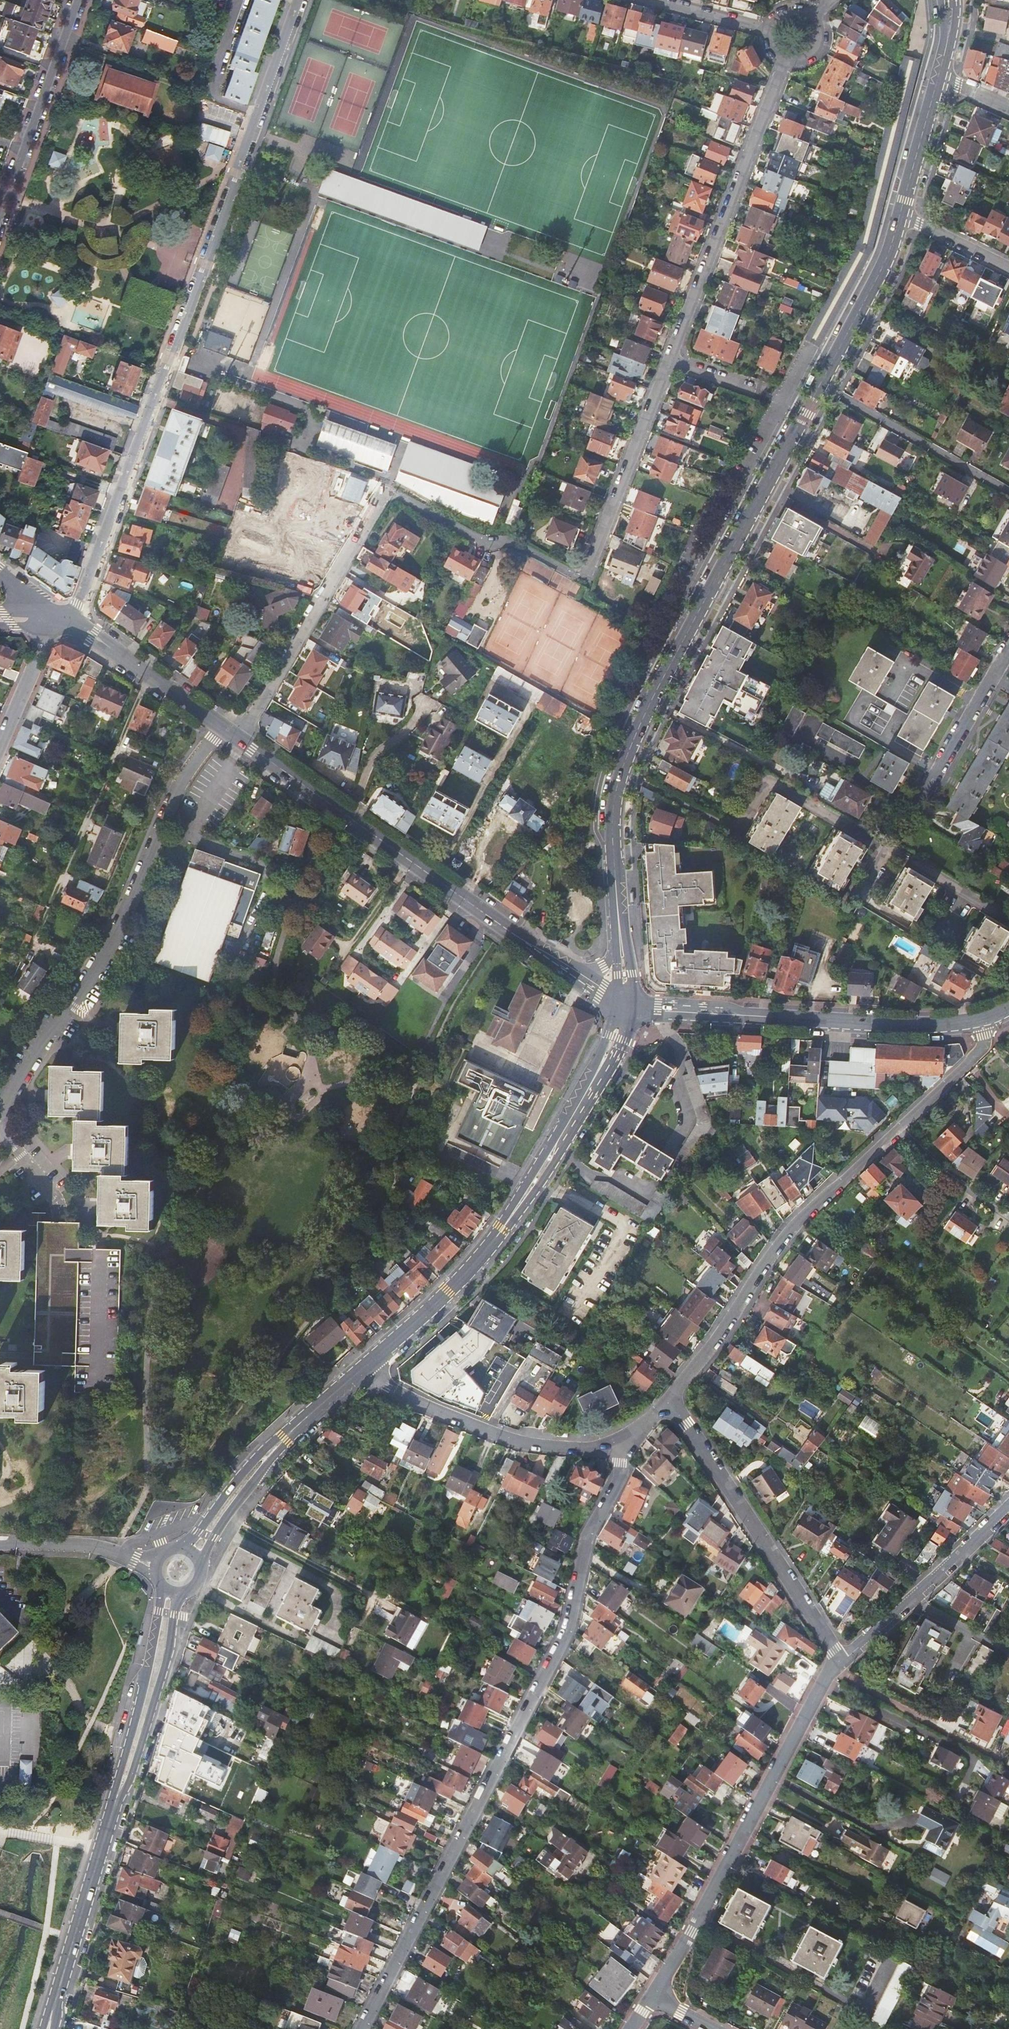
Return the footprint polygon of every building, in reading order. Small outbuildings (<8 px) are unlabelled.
[(25,9),(46,17),(52,3),(43,0),(28,0),(25,9)] [(140,27),(143,18),(148,3),(140,0),(119,0),(119,1),(116,0),(115,0),(112,10),(118,12),(115,18),(140,27)] [(232,59),(229,66),(228,69),(233,71),(224,97),(227,98),(244,104),(255,74),(250,73),(277,0),(253,0),(232,59)] [(527,5),(533,7),(532,10),(540,12),(537,23),(546,26),(553,0),(528,0),(527,5)] [(557,9),(579,16),(584,0),(559,0),(557,9)] [(581,15),(591,18),(597,19),(601,3),(588,0),(585,0),(581,15)] [(854,3),(848,9),(850,10),(862,19),(867,22),(867,21),(892,38),(895,33),(899,27),(902,22),(892,11),(891,10),(881,1),(871,15),(854,3)] [(25,9),(7,3),(2,17),(14,21),(19,23),(37,30),(41,31),(46,17),(25,9)] [(608,5),(603,25),(621,29),(626,10),(608,5)] [(892,11),(902,22),(908,29),(911,19),(898,5),(892,11)] [(1008,12),(990,8),(985,30),(1004,34),(1008,12)] [(843,23),(838,32),(846,36),(856,42),(861,34),(856,31),(862,19),(850,10),(846,17),(848,19),(845,24),(843,23)] [(637,36),(638,34),(643,14),(630,11),(624,36),(631,38),(632,35),(637,36)] [(656,18),(643,14),(638,34),(637,36),(636,42),(635,44),(655,50),(656,47),(656,46),(662,26),(654,24),(656,18)] [(589,24),(591,18),(581,15),(579,21),(589,24)] [(479,21),(467,18),(465,25),(477,28),(479,21)] [(19,23),(14,21),(5,46),(4,46),(4,47),(28,56),(29,55),(28,54),(37,30),(19,23)] [(111,22),(103,43),(125,52),(133,30),(111,22)] [(686,29),(662,23),(662,26),(656,46),(680,52),(681,46),(686,29)] [(593,44),(598,26),(591,24),(586,42),(593,44)] [(621,29),(603,25),(601,32),(619,37),(621,29)] [(209,39),(210,31),(203,28),(200,36),(209,39)] [(686,29),(681,46),(704,52),(708,35),(686,29)] [(176,41),(147,30),(142,41),(172,52),(176,41)] [(517,39),(519,32),(511,30),(509,37),(517,39)] [(716,35),(712,51),(727,55),(732,39),(716,35)] [(835,58),(853,67),(863,46),(859,44),(856,42),(846,36),(835,58)] [(998,43),(993,56),(995,57),(993,67),(990,66),(984,83),(1007,93),(1008,89),(1008,47),(998,43)] [(680,52),(656,46),(656,47),(655,50),(655,52),(678,58),(680,52)] [(761,65),(752,48),(738,55),(740,58),(735,60),(732,71),(747,75),(748,71),(761,65)] [(968,76),(977,80),(985,54),(970,50),(964,69),(968,76)] [(16,88),(23,66),(0,58),(0,84),(4,86),(5,84),(16,88)] [(821,93),(838,100),(844,88),(842,87),(846,80),(848,81),(855,68),(853,67),(835,58),(817,91),(821,93)] [(99,101),(100,98),(109,70),(110,67),(106,66),(94,100),(99,101)] [(109,70),(100,98),(143,113),(153,84),(109,70)] [(870,76),(862,72),(855,84),(864,88),(870,76)] [(737,81),(731,98),(747,104),(750,105),(756,88),(737,81)] [(154,82),(153,84),(143,113),(142,116),(146,117),(158,83),(154,82)] [(726,96),(717,93),(709,112),(719,115),(726,96)] [(843,125),(847,127),(849,122),(843,120),(846,112),(859,117),(862,109),(838,100),(821,93),(818,101),(821,102),(816,115),(834,122),(843,125)] [(719,115),(723,117),(740,123),(747,104),(731,98),(726,96),(719,115)] [(709,112),(682,101),(678,112),(708,123),(711,116),(717,118),(719,115),(709,112)] [(783,118),(785,118),(795,122),(797,115),(786,111),(783,118)] [(829,135),(834,122),(816,115),(809,112),(804,126),(806,127),(829,135)] [(974,116),(964,138),(980,144),(987,147),(996,126),(974,116)] [(740,123),(723,117),(714,137),(734,145),(742,124),(740,123)] [(784,134),(799,140),(804,126),(795,122),(785,118),(780,132),(784,134)] [(785,144),(781,154),(796,160),(803,162),(810,144),(806,142),(801,141),(799,140),(784,134),(781,143),(785,144)] [(980,144),(964,138),(956,158),(971,165),(980,144)] [(218,161),(223,148),(209,143),(205,156),(218,161)] [(730,150),(712,143),(706,157),(724,164),(730,150)] [(832,153),(845,158),(847,153),(834,148),(832,153)] [(796,160),(781,154),(769,149),(766,158),(770,160),(766,169),(768,170),(791,179),(795,168),(793,168),(796,160)] [(67,156),(53,151),(48,165),(62,170),(67,156)] [(721,165),(693,155),(685,174),(713,185),(721,165)] [(978,174),(953,163),(952,165),(951,165),(951,166),(949,171),(948,172),(949,172),(946,179),(968,189),(971,190),(978,174)] [(461,217),(329,169),(321,193),(480,251),(489,227),(461,217)] [(766,180),(763,189),(777,195),(787,199),(794,180),(791,179),(768,170),(764,180),(766,180)] [(968,189),(946,179),(942,190),(945,191),(943,194),(956,200),(955,202),(963,206),(968,196),(965,194),(968,189)] [(674,202),(671,208),(678,211),(702,220),(704,213),(702,213),(711,190),(693,183),(684,205),(674,202)] [(777,195),(763,189),(758,187),(751,206),(753,207),(770,214),(773,206),(777,195)] [(780,209),(773,206),(770,214),(777,217),(780,209)] [(765,233),(772,236),(779,217),(777,217),(770,214),(753,207),(749,217),(751,218),(748,225),(747,225),(746,226),(765,233)] [(823,213),(810,208),(809,211),(822,217),(823,213)] [(997,239),(1007,218),(992,210),(987,221),(982,231),(997,239)] [(669,232),(676,234),(694,241),(696,242),(704,221),(702,220),(678,211),(669,232)] [(976,231),(981,233),(982,231),(987,221),(973,214),(966,228),(976,232),(976,231)] [(1007,218),(997,239),(1008,245),(1008,219),(1007,218)] [(765,233),(746,226),(744,225),(737,244),(740,245),(758,252),(765,233)] [(666,260),(684,267),(694,241),(676,234),(666,260)] [(795,245),(799,247),(814,252),(816,248),(797,240),(795,245)] [(758,252),(740,245),(737,254),(740,255),(736,265),(761,274),(768,256),(763,254),(758,252)] [(812,257),(814,252),(799,247),(797,252),(812,257)] [(941,273),(946,265),(940,262),(942,258),(929,251),(919,272),(936,281),(937,282),(941,273)] [(967,267),(949,258),(946,265),(941,273),(960,282),(965,270),(967,267)] [(682,270),(657,260),(652,272),(658,275),(655,283),(674,291),(682,270)] [(761,274),(736,265),(733,264),(729,275),(730,275),(732,276),(730,283),(747,290),(757,294),(765,276),(761,274)] [(973,295),(980,280),(982,277),(976,274),(975,275),(972,273),(972,272),(971,271),(970,270),(969,270),(965,270),(960,282),(958,286),(957,287),(964,290),(963,293),(972,298),(973,295)] [(936,281),(919,272),(906,296),(924,305),(936,281)] [(784,283),(798,288),(799,283),(786,278),(784,283)] [(972,298),(971,298),(993,309),(1002,290),(980,280),(973,295),(972,298)] [(726,282),(716,307),(738,315),(747,290),(730,283),(727,282),(726,282)] [(647,287),(639,307),(659,315),(667,295),(647,287)] [(62,288),(51,296),(59,308),(70,299),(62,288)] [(925,306),(924,305),(906,296),(902,304),(920,314),(925,306)] [(628,300),(625,308),(634,312),(637,304),(628,300)] [(781,302),(779,309),(794,313),(796,306),(781,302)] [(706,331),(729,340),(738,316),(738,315),(716,307),(712,305),(706,321),(710,322),(706,331)] [(254,346),(266,314),(247,307),(235,339),(254,346)] [(662,322),(644,316),(637,335),(655,342),(662,322)] [(0,327),(0,362),(1,359),(9,362),(19,334),(0,327)] [(706,331),(702,330),(695,349),(731,363),(738,344),(729,340),(706,331)] [(895,341),(890,351),(908,361),(916,365),(923,352),(925,349),(923,347),(926,342),(911,334),(908,340),(898,335),(895,341)] [(91,360),(96,347),(63,336),(51,372),(63,376),(71,352),(91,360)] [(649,347),(628,339),(622,356),(624,356),(643,364),(649,347)] [(890,351),(895,341),(891,339),(886,348),(890,351)] [(873,364),(899,378),(908,361),(890,351),(886,348),(882,346),(873,364)] [(765,347),(758,367),(773,373),(781,354),(765,347)] [(618,375),(626,379),(631,381),(633,375),(641,378),(645,365),(643,364),(624,356),(622,356),(618,354),(613,366),(611,372),(618,375)] [(177,374),(173,388),(182,391),(185,384),(201,390),(204,381),(184,374),(190,359),(185,357),(184,357),(183,358),(177,374)] [(114,381),(111,389),(129,396),(131,388),(132,389),(139,370),(120,363),(115,379),(113,379),(113,380),(114,381)] [(618,375),(611,372),(606,383),(612,385),(608,394),(613,396),(613,398),(616,399),(617,397),(628,401),(635,384),(617,377),(618,375)] [(55,390),(59,377),(50,373),(44,390),(54,393),(55,390)] [(139,406),(59,377),(55,390),(126,416),(128,409),(134,411),(133,414),(136,415),(139,406)] [(884,391),(864,381),(854,399),(873,409),(884,391)] [(685,383),(679,398),(702,407),(706,399),(710,401),(712,394),(685,383)] [(997,409),(1008,416),(1008,385),(997,409)] [(962,390),(956,387),(953,393),(959,396),(962,390)] [(37,425),(43,427),(52,401),(51,401),(54,393),(44,390),(32,423),(37,425)] [(607,424),(611,415),(609,414),(611,408),(614,401),(591,392),(589,398),(586,400),(583,405),(585,408),(583,414),(607,424)] [(700,412),(677,402),(672,415),(695,424),(700,412)] [(260,431),(261,431),(261,433),(275,437),(278,429),(292,434),(298,416),(290,414),(291,412),(269,404),(262,423),(263,423),(260,431)] [(126,416),(134,419),(136,415),(133,414),(134,411),(128,409),(126,416)] [(156,462),(147,485),(170,494),(176,496),(202,424),(205,424),(205,423),(203,422),(203,421),(175,411),(167,431),(156,462)] [(580,420),(591,424),(597,427),(608,431),(611,425),(607,424),(583,414),(580,420)] [(945,420),(947,417),(942,414),(938,421),(943,423),(945,420)] [(842,415),(833,433),(852,443),(861,425),(842,415)] [(690,424),(670,416),(667,424),(668,425),(666,431),(684,438),(690,424)] [(969,419),(958,438),(980,451),(991,432),(969,419)] [(28,448),(37,425),(32,423),(29,422),(27,421),(20,440),(23,441),(19,450),(27,452),(28,448)] [(66,421),(61,433),(112,451),(116,439),(66,421)] [(398,447),(327,421),(318,446),(389,472),(398,447)] [(597,427),(591,424),(587,434),(593,437),(588,448),(607,456),(615,435),(597,428),(597,427)] [(243,497),(257,501),(260,439),(261,433),(261,431),(260,431),(247,426),(243,497)] [(710,426),(708,431),(720,436),(721,436),(723,432),(710,426)] [(720,436),(708,431),(707,435),(719,440),(720,436)] [(845,459),(853,443),(852,443),(833,433),(825,448),(835,454),(832,460),(836,463),(840,465),(849,469),(852,463),(845,459)] [(288,448),(291,441),(275,437),(273,443),(288,448)] [(658,457),(675,464),(680,451),(685,453),(687,447),(663,438),(659,447),(657,446),(653,455),(658,457)] [(884,439),(876,455),(897,466),(905,450),(884,439)] [(74,459),(72,465),(101,475),(109,452),(77,441),(71,458),(74,459)] [(409,446),(434,456),(436,452),(410,442),(409,446)] [(25,457),(27,452),(19,450),(0,443),(0,463),(20,471),(25,457)] [(856,444),(848,458),(857,463),(865,449),(856,444)] [(409,446),(397,480),(452,511),(493,525),(504,495),(471,483),(475,470),(460,465),(461,461),(436,452),(434,456),(409,446)] [(28,448),(27,452),(38,457),(40,452),(28,448)] [(27,452),(25,457),(37,461),(38,457),(27,452)] [(204,492),(201,498),(217,504),(230,467),(225,465),(229,456),(221,453),(206,493),(204,492)] [(811,466),(825,473),(830,463),(833,465),(834,463),(817,454),(814,459),(813,461),(811,466)] [(20,471),(16,481),(32,485),(40,462),(37,461),(25,457),(20,471)] [(601,464),(582,457),(575,475),(594,482),(601,464)] [(675,464),(658,457),(650,476),(670,483),(677,464),(675,464)] [(461,461),(460,465),(475,470),(477,466),(461,461)] [(840,465),(832,480),(847,488),(859,495),(861,496),(869,480),(849,469),(840,465)] [(831,480),(808,468),(798,487),(817,497),(818,494),(817,493),(822,484),(828,487),(831,480)] [(969,486),(946,473),(936,492),(958,504),(969,486)] [(569,483),(563,480),(559,489),(565,492),(569,483)] [(894,493),(869,480),(861,496),(883,508),(865,539),(876,545),(888,523),(900,501),(901,500),(902,497),(894,493)] [(894,493),(902,497),(908,487),(900,482),(894,493)] [(590,491),(569,483),(562,502),(583,510),(588,498),(590,499),(593,492),(590,491)] [(71,500),(77,502),(83,486),(77,484),(71,500)] [(170,494),(147,485),(142,500),(166,509),(167,508),(166,507),(170,494)] [(89,506),(92,507),(97,492),(83,486),(77,502),(89,506)] [(859,495),(847,488),(845,492),(848,494),(847,496),(854,500),(856,497),(858,498),(859,495)] [(636,508),(652,515),(659,498),(639,490),(632,507),(636,508)] [(514,499),(506,521),(516,525),(522,508),(517,506),(519,501),(514,499)] [(72,537),(79,540),(83,530),(81,529),(89,506),(77,502),(71,500),(69,506),(65,505),(62,514),(64,514),(62,521),(61,522),(58,532),(72,537)] [(136,515),(160,522),(165,509),(166,510),(166,509),(142,500),(136,515)] [(652,515),(636,508),(633,517),(622,542),(642,550),(656,517),(652,515)] [(1008,509),(993,537),(1008,546),(1008,509)] [(554,519),(547,537),(569,545),(576,528),(554,519)] [(20,526),(5,520),(0,536),(0,544),(12,548),(19,529),(20,526)] [(394,523),(376,554),(390,563),(396,553),(401,545),(408,548),(412,551),(420,538),(394,523)] [(134,525),(131,537),(125,536),(121,550),(140,555),(143,542),(145,542),(145,541),(147,542),(150,530),(134,525)] [(24,531),(19,529),(12,548),(9,557),(13,559),(17,557),(19,551),(29,555),(34,543),(37,534),(32,533),(34,529),(25,526),(24,531)] [(818,552),(828,557),(839,536),(829,531),(818,552)] [(34,543),(29,555),(24,571),(60,597),(70,594),(80,568),(75,566),(84,542),(79,540),(72,537),(65,559),(63,558),(62,558),(61,559),(60,559),(59,560),(57,564),(53,563),(53,562),(53,561),(53,560),(52,559),(35,547),(36,545),(35,543),(34,543)] [(569,545),(547,537),(545,540),(567,549),(569,545)] [(999,541),(991,555),(1007,565),(1008,566),(1008,547),(999,541)] [(798,554),(779,544),(766,568),(785,578),(798,554)] [(402,557),(408,548),(401,545),(396,553),(402,557)] [(857,546),(851,557),(865,564),(867,560),(871,554),(857,546)] [(914,546),(908,557),(915,561),(906,576),(920,584),(935,559),(914,546)] [(365,566),(382,577),(391,563),(390,563),(376,554),(364,547),(359,555),(366,559),(369,554),(372,556),(368,561),(365,566)] [(444,566),(469,580),(480,561),(472,557),(472,559),(454,549),(444,566)] [(610,567),(617,570),(635,576),(641,560),(616,550),(610,567)] [(989,554),(976,575),(997,588),(1003,578),(1006,579),(1008,574),(1008,566),(1007,565),(989,554)] [(147,583),(154,566),(122,557),(120,562),(117,561),(116,564),(114,563),(111,571),(108,579),(129,587),(133,578),(147,583)] [(828,557),(824,566),(847,578),(855,582),(865,564),(851,557),(846,566),(828,557)] [(214,560),(208,558),(205,566),(211,568),(214,560)] [(391,563),(382,577),(399,586),(400,584),(407,588),(406,590),(413,594),(421,581),(391,563)] [(488,570),(487,570),(480,566),(472,580),(481,585),(488,570)] [(632,584),(635,576),(617,570),(616,573),(623,576),(622,580),(632,584)] [(660,580),(651,576),(644,591),(654,595),(660,580)] [(346,577),(339,588),(345,592),(346,592),(348,593),(341,606),(355,614),(366,596),(361,593),(364,588),(358,584),(355,590),(352,588),(355,582),(346,577)] [(468,607),(481,585),(472,580),(453,614),(453,613),(452,616),(454,617),(447,631),(478,648),(487,631),(474,624),(472,627),(460,620),(468,607)] [(421,581),(413,594),(421,599),(423,582),(421,581)] [(987,600),(990,602),(992,603),(996,595),(975,582),(969,593),(960,608),(977,618),(987,600)] [(755,584),(744,601),(761,611),(768,615),(775,604),(768,600),(772,594),(755,584)] [(300,597),(302,592),(288,588),(286,587),(267,595),(271,605),(265,607),(263,626),(277,628),(278,615),(296,608),(300,600),(300,597)] [(954,605),(960,608),(969,593),(964,590),(954,605)] [(115,619),(127,603),(112,592),(102,605),(103,610),(115,619)] [(987,600),(977,618),(979,620),(990,602),(987,600)] [(761,611),(744,601),(735,618),(752,628),(761,611)] [(147,619),(127,603),(115,619),(136,633),(147,619)] [(157,622),(167,607),(159,604),(150,617),(157,622)] [(195,619),(199,607),(193,604),(190,613),(184,610),(183,614),(193,618),(195,619)] [(373,628),(367,624),(366,624),(339,608),(321,637),(343,651),(351,637),(357,641),(363,631),(370,634),(373,628)] [(175,631),(163,622),(150,639),(162,648),(175,631)] [(971,623),(958,646),(960,647),(974,655),(987,633),(971,623)] [(686,700),(680,712),(710,728),(725,699),(736,705),(734,711),(752,721),(771,686),(761,681),(760,682),(740,671),(744,663),(746,660),(748,661),(757,644),(724,626),(713,647),(715,648),(711,656),(709,655),(685,699),(686,700)] [(258,638),(243,634),(238,646),(249,652),(257,640),(258,638)] [(183,660),(187,663),(192,657),(194,653),(198,648),(186,640),(175,657),(182,662),(183,660)] [(249,652),(247,655),(245,657),(246,658),(242,663),(227,685),(228,685),(239,693),(257,666),(256,665),(264,653),(266,655),(271,648),(268,646),(257,640),(249,652)] [(416,643),(415,652),(423,657),(420,643),(416,643)] [(15,681),(19,672),(10,668),(17,651),(0,645),(0,665),(6,667),(3,676),(15,681)] [(56,649),(49,665),(54,667),(45,687),(57,693),(57,692),(66,672),(76,677),(86,656),(63,646),(60,647),(56,649)] [(843,722),(901,756),(910,741),(925,749),(944,717),(947,718),(949,715),(946,713),(956,696),(931,681),(911,715),(876,695),(884,681),(888,682),(889,680),(886,678),(896,661),(870,646),(851,680),(863,687),(843,722)] [(950,672),(967,682),(981,659),(974,655),(960,647),(957,651),(961,654),(950,672)] [(315,648),(288,699),(310,710),(316,699),(312,697),(333,657),(315,648)] [(456,650),(441,662),(446,669),(445,669),(447,672),(449,670),(451,673),(442,681),(452,693),(476,673),(456,650)] [(245,657),(247,655),(242,652),(237,658),(233,656),(231,659),(230,658),(217,678),(227,685),(242,663),(246,658),(245,657)] [(181,674),(197,686),(206,673),(200,669),(203,665),(192,657),(187,663),(181,674)] [(96,681),(102,667),(88,658),(81,674),(96,681)] [(348,662),(343,659),(337,674),(338,676),(340,677),(338,681),(341,682),(348,663),(348,662)] [(544,694),(497,668),(491,679),(538,705),(544,694)] [(80,697),(88,700),(96,682),(88,679),(80,697)] [(45,687),(41,685),(36,694),(42,697),(37,707),(32,705),(26,719),(35,724),(38,725),(41,718),(53,723),(56,716),(61,719),(67,707),(61,704),(65,696),(57,693),(45,687)] [(119,693),(110,689),(101,685),(91,707),(93,710),(99,712),(102,711),(118,718),(128,697),(119,693)] [(407,695),(379,688),(373,708),(402,715),(407,695)] [(477,718),(510,736),(523,712),(490,694),(477,718)] [(561,704),(544,694),(538,705),(537,707),(553,717),(561,704)] [(561,704),(553,717),(558,719),(565,706),(561,704)] [(970,818),(1008,753),(1008,705),(1003,716),(1002,715),(998,720),(999,721),(982,750),(981,749),(978,754),(980,754),(963,783),(961,782),(958,787),(959,788),(949,806),(970,818)] [(154,713),(140,707),(131,726),(146,732),(154,713)] [(794,707),(781,730),(793,737),(806,713),(794,707)] [(293,727),(265,713),(259,723),(261,730),(291,752),(301,731),(298,730),(300,727),(295,724),(293,727)] [(595,739),(602,727),(581,715),(577,724),(580,726),(578,730),(578,734),(584,737),(589,736),(595,739)] [(438,759),(457,725),(442,716),(435,730),(431,727),(425,738),(428,740),(422,750),(438,759)] [(510,736),(477,718),(476,720),(508,738),(510,736)] [(866,747),(824,723),(817,735),(859,759),(866,747)] [(35,724),(33,729),(23,725),(14,747),(27,753),(33,755),(36,756),(40,758),(44,749),(35,745),(39,735),(43,727),(38,725),(35,724)] [(703,735),(682,724),(678,732),(674,730),(668,741),(672,743),(668,751),(672,753),(684,759),(688,762),(689,760),(702,737),(703,735)] [(358,773),(362,749),(355,746),(355,745),(328,735),(319,760),(329,764),(336,767),(347,771),(347,770),(358,773)] [(131,740),(128,748),(140,753),(143,745),(131,740)] [(492,761),(465,746),(458,761),(456,761),(455,763),(456,764),(454,768),(480,783),(492,761)] [(889,751),(873,781),(894,793),(901,781),(902,781),(905,776),(904,775),(910,763),(889,751)] [(672,753),(667,762),(680,768),(684,759),(672,753)] [(145,796),(156,770),(128,757),(120,777),(136,784),(133,791),(145,796)] [(6,784),(52,804),(54,799),(26,787),(27,784),(39,790),(43,782),(34,778),(33,781),(29,779),(35,766),(17,758),(6,784)] [(680,768),(664,760),(659,768),(670,774),(667,780),(686,790),(694,776),(680,768)] [(448,772),(442,769),(435,782),(434,782),(441,786),(448,772)] [(843,778),(830,800),(860,817),(873,796),(843,778)] [(52,804),(6,784),(0,797),(0,802),(16,809),(20,801),(48,813),(52,804)] [(423,815),(456,833),(469,809),(437,791),(423,815)] [(802,808),(776,793),(748,841),(774,856),(802,808)] [(383,794),(371,810),(406,834),(415,817),(383,794)] [(506,794),(497,806),(509,815),(524,826),(525,826),(537,834),(546,822),(534,813),(536,810),(520,799),(518,802),(506,794)] [(263,797),(274,805),(275,803),(264,795),(263,797)] [(277,807),(274,805),(263,797),(252,812),(263,820),(265,818),(268,820),(277,807)] [(674,824),(676,816),(658,810),(650,831),(669,836),(674,824)] [(959,843),(972,851),(981,837),(978,836),(983,826),(960,813),(955,823),(964,828),(965,833),(959,843)] [(1,820),(0,823),(0,843),(3,845),(6,840),(16,844),(22,829),(1,820)] [(719,826),(708,821),(704,828),(714,834),(719,826)] [(301,856),(309,832),(298,828),(297,828),(288,825),(280,850),(290,854),(291,852),(301,856)] [(107,828),(103,837),(101,837),(91,861),(107,868),(121,834),(107,828)] [(841,890),(867,846),(841,830),(838,837),(835,835),(817,867),(819,868),(815,874),(830,883),(829,885),(831,887),(833,885),(841,890)] [(38,842),(40,837),(29,832),(27,837),(38,842)] [(249,847),(266,850),(267,840),(255,838),(249,847)] [(4,861),(9,848),(3,845),(0,843),(0,859),(4,861)] [(679,846),(647,843),(646,859),(643,859),(647,911),(649,910),(651,912),(650,914),(650,923),(648,923),(649,947),(653,947),(654,953),(650,953),(651,975),(652,977),(653,979),(654,981),(655,983),(658,985),(660,987),(663,988),(665,988),(667,989),(666,987),(672,987),(672,989),(689,990),(691,988),(693,990),(702,990),(702,987),(707,988),(707,986),(712,986),(712,991),(732,992),(733,989),(737,989),(744,960),(737,957),(729,957),(729,951),(706,950),(705,953),(686,952),(685,943),(688,943),(687,921),(681,921),(680,906),(705,904),(705,899),(715,898),(713,871),(677,873),(676,852),(679,852),(679,846)] [(198,849),(192,867),(191,867),(157,961),(211,981),(228,933),(240,937),(263,874),(227,861),(227,859),(198,849)] [(340,880),(352,863),(345,859),(348,855),(340,850),(338,853),(334,851),(323,868),(340,880)] [(455,858),(450,866),(457,871),(464,861),(460,858),(459,860),(455,858)] [(1008,871),(1008,862),(1004,859),(999,867),(1008,873),(1008,871)] [(1008,873),(999,867),(997,866),(994,871),(1006,878),(1008,873)] [(887,906),(913,921),(935,884),(909,868),(887,906)] [(378,886),(371,881),(370,882),(355,871),(344,887),(366,903),(378,886)] [(104,890),(82,879),(78,889),(71,886),(64,901),(88,912),(93,899),(98,901),(104,890)] [(524,894),(527,886),(514,881),(511,889),(524,894)] [(502,903),(521,916),(528,904),(526,903),(527,901),(519,894),(517,896),(510,891),(502,903)] [(429,934),(441,917),(423,904),(405,892),(392,909),(411,922),(429,934)] [(39,921),(45,907),(39,905),(33,919),(39,921)] [(963,951),(977,959),(976,961),(979,963),(980,961),(989,966),(1003,943),(1007,945),(1008,942),(1008,928),(989,916),(981,930),(976,928),(963,951)] [(328,942),(330,943),(336,936),(319,924),(304,946),(318,956),(328,942)] [(428,960),(425,958),(412,975),(438,993),(443,986),(446,988),(461,967),(457,965),(473,942),(448,924),(436,941),(440,944),(428,960)] [(411,946),(406,942),(400,939),(394,934),(389,930),(381,925),(369,943),(387,956),(402,967),(415,949),(411,946)] [(767,968),(770,961),(773,950),(755,944),(746,972),(764,977),(767,968)] [(794,960),(785,957),(778,980),(775,987),(794,992),(796,991),(800,978),(811,982),(819,953),(797,947),(794,960)] [(268,961),(242,951),(239,959),(265,968),(268,961)] [(375,972),(368,967),(363,963),(350,953),(340,968),(351,976),(349,980),(362,989),(376,999),(379,996),(390,1003),(400,989),(387,980),(382,976),(375,972)] [(966,968),(953,961),(948,969),(943,965),(933,981),(944,987),(944,989),(962,998),(972,982),(965,978),(967,976),(962,973),(966,968)] [(33,991),(46,973),(47,971),(34,962),(18,986),(31,994),(33,991)] [(923,987),(895,972),(887,986),(915,1001),(923,987)] [(53,978),(46,973),(33,991),(40,997),(41,996),(53,978)] [(871,974),(849,973),(848,993),(867,994),(867,988),(870,988),(871,974)] [(774,987),(777,980),(769,978),(765,992),(772,994),(774,987)] [(517,1052),(542,993),(523,983),(509,1012),(497,1005),(493,1013),(498,1016),(489,1035),(497,1038),(494,1044),(500,1046),(500,1045),(501,1045),(502,1045),(503,1045),(504,1045),(517,1052)] [(583,1012),(573,1008),(544,1071),(540,1080),(560,1089),(593,1017),(583,1012)] [(126,1013),(125,1062),(147,1063),(147,1058),(175,1058),(176,1010),(154,1010),(154,1014),(126,1013)] [(756,1037),(741,1036),(740,1050),(753,1051),(753,1048),(762,1049),(763,1040),(763,1037),(756,1037)] [(793,1039),(792,1053),(800,1053),(801,1040),(793,1039)] [(819,1083),(820,1081),(822,1041),(813,1040),(813,1049),(812,1049),(810,1066),(798,1065),(791,1065),(790,1082),(819,1083)] [(874,1088),(875,1082),(877,1082),(878,1072),(926,1074),(926,1078),(928,1078),(929,1082),(930,1084),(927,1087),(929,1089),(931,1087),(945,1074),(964,1056),(960,1044),(947,1046),(944,1048),(932,1048),(877,1044),(877,1049),(852,1047),(851,1062),(830,1060),(828,1085),(874,1088)] [(507,1161),(539,1093),(460,1057),(450,1079),(473,1090),(452,1135),(507,1161)] [(622,1154),(662,1179),(667,1171),(669,1173),(671,1170),(668,1169),(674,1160),(634,1135),(675,1070),(659,1060),(655,1067),(651,1065),(618,1118),(596,1153),(599,1155),(595,1162),(611,1172),(622,1154)] [(712,1126),(713,1122),(692,1060),(686,1062),(690,1074),(684,1076),(698,1117),(697,1125),(680,1153),(685,1156),(679,1167),(685,1171),(695,1154),(705,1137),(712,1126)] [(101,1121),(104,1121),(105,1072),(77,1071),(77,1067),(55,1066),(54,1115),(83,1116),(82,1120),(81,1120),(79,1169),(107,1170),(107,1175),(105,1174),(103,1223),(132,1224),(131,1228),(153,1229),(155,1181),(126,1180),(126,1175),(128,1175),(130,1126),(101,1125),(101,1121)] [(731,1066),(696,1071),(706,1100),(729,1096),(731,1067),(731,1066)] [(978,1093),(978,1094),(974,1135),(977,1138),(983,1143),(994,1131),(985,1123),(992,1116),(991,1106),(978,1093)] [(757,1125),(787,1126),(788,1107),(789,1103),(789,1098),(780,1097),(779,1115),(767,1115),(768,1101),(759,1100),(758,1114),(758,1119),(757,1125)] [(818,1098),(817,1118),(846,1119),(846,1118),(855,1118),(868,1132),(875,1126),(876,1127),(880,1123),(879,1123),(886,1116),(873,1103),(869,1106),(864,1101),(845,1099),(818,1098)] [(778,1112),(778,1102),(768,1101),(768,1111),(778,1112)] [(808,1128),(816,1128),(817,1120),(809,1120),(800,1120),(801,1107),(788,1107),(787,1126),(808,1128)] [(935,1143),(953,1163),(956,1161),(963,1153),(957,1146),(963,1141),(961,1139),(965,1135),(955,1124),(935,1143)] [(970,1156),(973,1152),(977,1147),(972,1143),(963,1153),(956,1161),(963,1166),(960,1169),(975,1178),(985,1163),(987,1161),(978,1155),(978,1156),(975,1159),(970,1156)] [(736,1153),(740,1158),(748,1153),(743,1145),(735,1151),(736,1153)] [(801,1192),(824,1168),(814,1163),(815,1149),(815,1147),(789,1174),(801,1192)] [(777,1156),(772,1148),(767,1151),(772,1159),(777,1156)] [(903,1159),(894,1149),(882,1161),(881,1162),(895,1172),(901,1176),(906,1168),(900,1164),(903,1159)] [(748,1153),(740,1158),(749,1171),(758,1165),(749,1152),(748,1153)] [(1008,1182),(1008,1161),(1003,1157),(1001,1160),(1000,1159),(999,1161),(1000,1162),(994,1171),(1007,1180),(1008,1182)] [(875,1189),(888,1177),(874,1163),(861,1175),(865,1179),(868,1182),(874,1189),(875,1189)] [(792,1200),(802,1194),(801,1192),(789,1174),(779,1180),(792,1200)] [(422,1180),(407,1205),(415,1210),(430,1185),(422,1180)] [(1008,1193),(1008,1182),(1007,1180),(1000,1190),(1008,1195),(1008,1193)] [(591,1188),(653,1225),(656,1219),(657,1219),(657,1218),(676,1186),(670,1182),(663,1193),(658,1190),(648,1206),(609,1183),(594,1182),(591,1188)] [(739,1194),(743,1200),(761,1188),(757,1182),(739,1194)] [(774,1182),(762,1190),(764,1192),(777,1210),(788,1202),(774,1182)] [(904,1216),(911,1223),(918,1216),(916,1213),(923,1206),(902,1184),(885,1200),(899,1214),(902,1217),(904,1216)] [(725,1199),(729,1195),(721,1185),(717,1189),(725,1199)] [(751,1220),(773,1205),(768,1198),(764,1192),(762,1190),(761,1188),(743,1200),(737,1204),(746,1215),(751,1220)] [(868,1195),(876,1203),(881,1196),(875,1189),(874,1189),(868,1195)] [(451,1221),(467,1234),(481,1216),(467,1206),(461,1213),(458,1211),(451,1221)] [(547,1286),(556,1291),(594,1226),(562,1207),(523,1272),(531,1277),(529,1281),(545,1290),(547,1286)] [(965,1214),(958,1210),(946,1227),(968,1242),(978,1227),(963,1217),(965,1214)] [(75,1392),(88,1393),(117,1393),(118,1358),(119,1326),(121,1250),(93,1249),(93,1242),(86,1242),(86,1248),(80,1248),(81,1223),(40,1221),(40,1213),(28,1212),(28,1224),(39,1225),(35,1365),(76,1366),(75,1392)] [(733,1238),(732,1239),(736,1244),(738,1242),(742,1246),(745,1244),(746,1246),(748,1245),(759,1234),(745,1219),(730,1234),(733,1238)] [(441,1235),(445,1229),(434,1222),(431,1228),(441,1235)] [(23,1281),(25,1231),(5,1230),(5,1237),(0,1236),(0,1280),(23,1281)] [(446,1236),(437,1246),(449,1258),(458,1248),(446,1236)] [(728,1278),(729,1279),(734,1274),(732,1272),(730,1270),(734,1265),(730,1261),(733,1258),(725,1251),(723,1248),(722,1249),(720,1247),(723,1243),(714,1236),(705,1247),(706,1249),(701,1256),(711,1264),(728,1278)] [(839,1254),(820,1241),(807,1260),(814,1265),(826,1274),(839,1254)] [(867,1273),(879,1253),(880,1252),(869,1245),(861,1258),(864,1260),(859,1267),(867,1273)] [(449,1258),(437,1246),(427,1256),(440,1268),(449,1258)] [(738,1257),(748,1268),(752,1262),(743,1252),(741,1253),(738,1257)] [(414,1268),(413,1269),(407,1275),(419,1289),(428,1281),(420,1273),(426,1266),(415,1255),(408,1263),(411,1268),(413,1267),(414,1268)] [(801,1256),(786,1278),(796,1284),(809,1292),(814,1295),(832,1306),(837,1297),(805,1278),(814,1265),(807,1260),(801,1256)] [(419,1289),(407,1275),(396,1264),(388,1271),(392,1275),(386,1281),(400,1296),(405,1290),(411,1296),(419,1289)] [(699,1289),(711,1297),(728,1278),(711,1264),(693,1284),(699,1289)] [(875,1264),(868,1274),(873,1277),(880,1267),(875,1264)] [(475,1275),(487,1285),(496,1276),(484,1265),(475,1275)] [(383,1289),(389,1284),(386,1281),(379,1274),(374,1279),(383,1289)] [(793,1290),(796,1284),(786,1278),(784,1277),(769,1301),(773,1303),(776,1305),(792,1314),(804,1296),(793,1290)] [(681,1312),(698,1325),(716,1301),(711,1297),(699,1289),(681,1312)] [(377,1303),(389,1315),(399,1306),(388,1293),(377,1303)] [(380,1323),(389,1315),(377,1303),(370,1295),(354,1309),(368,1324),(375,1317),(380,1323)] [(614,1300),(610,1297),(605,1305),(610,1308),(614,1300)] [(517,1319),(486,1300),(471,1326),(502,1344),(517,1319)] [(792,1314),(776,1305),(767,1320),(765,1325),(767,1326),(785,1338),(798,1318),(792,1314)] [(341,1326),(345,1331),(347,1330),(357,1342),(365,1336),(361,1332),(365,1329),(363,1326),(366,1323),(354,1309),(354,1308),(350,1312),(358,1321),(354,1324),(349,1318),(341,1326)] [(677,1309),(658,1332),(658,1333),(676,1346),(680,1341),(685,1345),(700,1327),(698,1325),(681,1312),(677,1309)] [(334,1318),(341,1326),(349,1318),(343,1311),(334,1318)] [(334,1318),(332,1317),(307,1338),(321,1354),(346,1332),(345,1331),(341,1326),(334,1318)] [(537,1330),(524,1323),(520,1329),(533,1337),(537,1330)] [(474,1350),(475,1350),(477,1347),(484,1351),(491,1341),(465,1325),(456,1339),(463,1344),(465,1345),(474,1350)] [(797,1345),(786,1339),(785,1338),(767,1326),(756,1343),(775,1355),(779,1350),(787,1355),(791,1354),(797,1345)] [(591,1330),(586,1338),(590,1341),(595,1333),(591,1330)] [(527,1359),(521,1368),(528,1372),(536,1358),(555,1369),(568,1349),(542,1334),(527,1359)] [(661,1370),(660,1371),(670,1379),(675,1373),(668,1367),(680,1351),(664,1339),(651,1356),(664,1365),(662,1368),(659,1366),(658,1368),(661,1370)] [(465,1345),(463,1344),(461,1348),(472,1354),(474,1350),(465,1345)] [(729,1356),(757,1374),(768,1381),(774,1373),(731,1344),(726,1349),(731,1352),(729,1356)] [(445,1384),(461,1357),(447,1348),(442,1357),(444,1358),(433,1376),(445,1384)] [(635,1380),(630,1388),(642,1396),(660,1373),(645,1362),(646,1360),(636,1353),(633,1356),(643,1364),(632,1378),(635,1380)] [(22,1414),(22,1419),(45,1420),(46,1368),(16,1368),(16,1363),(0,1363),(0,1413),(22,1414)] [(876,1368),(871,1374),(876,1378),(881,1371),(876,1368)] [(723,1369),(719,1375),(731,1383),(735,1377),(723,1369)] [(733,1396),(738,1388),(731,1383),(719,1375),(717,1374),(712,1382),(733,1396)] [(765,1385),(768,1381),(757,1374),(754,1378),(765,1385)] [(556,1384),(549,1379),(538,1398),(533,1407),(539,1411),(538,1412),(545,1416),(546,1414),(561,1389),(555,1385),(556,1384)] [(482,1381),(474,1394),(487,1403),(495,1389),(482,1381)] [(569,1390),(563,1386),(561,1389),(546,1414),(553,1418),(554,1415),(561,1419),(577,1391),(571,1387),(569,1390)] [(595,1414),(619,1402),(611,1386),(593,1395),(592,1393),(579,1399),(585,1411),(592,1408),(595,1414)] [(533,1407),(538,1398),(520,1388),(512,1401),(530,1412),(533,1407)] [(837,1397),(848,1404),(853,1397),(842,1389),(837,1397)] [(526,1410),(512,1402),(509,1407),(523,1415),(526,1410)] [(742,1418),(743,1417),(738,1413),(737,1415),(728,1408),(714,1427),(731,1438),(731,1437),(739,1442),(738,1443),(742,1446),(744,1444),(745,1444),(745,1443),(748,1446),(755,1437),(759,1441),(762,1435),(767,1428),(756,1420),(752,1426),(750,1428),(741,1422),(743,1420),(743,1419),(742,1418)] [(866,1415),(861,1427),(877,1434),(882,1421),(866,1415)] [(351,1423),(346,1431),(368,1443),(373,1435),(351,1423)] [(412,1439),(416,1430),(404,1424),(401,1432),(397,1430),(394,1436),(398,1437),(395,1444),(406,1449),(412,1439)] [(448,1431),(447,1430),(428,1468),(440,1474),(459,1436),(451,1433),(452,1430),(449,1429),(448,1431)] [(999,1443),(1008,1450),(1008,1429),(999,1443)] [(340,1444),(344,1437),(333,1431),(329,1438),(340,1444)] [(659,1452),(671,1464),(679,1455),(675,1452),(678,1449),(673,1445),(678,1440),(668,1431),(656,1444),(657,1445),(655,1448),(657,1450),(659,1452)] [(797,1457),(783,1447),(781,1449),(779,1448),(775,1454),(800,1471),(816,1448),(824,1438),(816,1432),(797,1457)] [(762,1435),(759,1441),(758,1442),(762,1445),(767,1438),(762,1435)] [(426,1469),(435,1451),(412,1439),(403,1458),(426,1469)] [(781,1449),(783,1447),(774,1440),(768,1449),(775,1454),(779,1448),(781,1449)] [(979,1463),(1000,1477),(1002,1478),(1008,1467),(1008,1457),(989,1444),(984,1452),(986,1453),(979,1463)] [(750,1451),(746,1448),(743,1448),(736,1458),(742,1462),(750,1451)] [(659,1452),(652,1459),(654,1461),(652,1463),(645,1470),(660,1485),(676,1469),(671,1464),(659,1452)] [(390,1462),(389,1465),(370,1455),(365,1464),(362,1469),(369,1473),(381,1479),(388,1466),(396,1470),(398,1466),(390,1462)] [(971,1457),(960,1474),(964,1478),(975,1461),(971,1457)] [(398,1466),(400,1462),(392,1458),(390,1462),(398,1466)] [(507,1476),(514,1462),(507,1458),(500,1472),(507,1476)] [(989,1494),(1000,1477),(979,1463),(975,1461),(964,1478),(989,1494)] [(521,1465),(514,1462),(507,1476),(502,1486),(534,1502),(545,1481),(519,1468),(521,1465)] [(583,1488),(591,1472),(584,1469),(583,1472),(574,1467),(567,1480),(583,1488)] [(761,1494),(767,1502),(786,1490),(771,1467),(752,1479),(757,1487),(761,1494)] [(472,1492),(480,1475),(473,1472),(471,1475),(456,1468),(447,1486),(469,1497),(472,1492)] [(600,1477),(591,1472),(583,1488),(580,1495),(589,1499),(592,1493),(597,1495),(604,1482),(599,1479),(600,1477)] [(642,1483),(632,1478),(621,1503),(627,1506),(627,1508),(629,1509),(624,1520),(633,1524),(648,1491),(640,1488),(642,1483)] [(989,1494),(964,1478),(958,1488),(950,1483),(946,1489),(956,1496),(966,1502),(970,1496),(980,1503),(982,1500),(984,1502),(989,1494)] [(385,1493),(388,1486),(381,1483),(380,1486),(377,1485),(376,1487),(374,1486),(375,1484),(371,1482),(367,1491),(369,1492),(381,1500),(385,1493)] [(292,1506),(301,1511),(306,1502),(312,1506),(308,1515),(322,1523),(335,1501),(324,1495),(303,1483),(298,1492),(300,1493),(302,1494),(300,1498),(298,1497),(296,1496),(290,1505),(292,1506)] [(360,1489),(348,1509),(370,1523),(375,1511),(364,1504),(369,1495),(360,1489)] [(466,1529),(478,1506),(481,1497),(482,1497),(472,1492),(469,1497),(456,1524),(466,1529)] [(944,1492),(933,1508),(958,1524),(961,1518),(964,1520),(972,1507),(966,1502),(956,1496),(954,1498),(944,1492)] [(397,1499),(385,1493),(381,1500),(393,1506),(397,1499)] [(290,1505),(271,1494),(263,1507),(278,1515),(281,1509),(284,1510),(285,1509),(289,1511),(292,1506),(290,1505)] [(486,1500),(481,1497),(478,1506),(483,1508),(486,1500)] [(729,1542),(730,1540),(725,1536),(729,1530),(722,1525),(721,1526),(712,1520),(716,1514),(707,1507),(709,1504),(707,1503),(706,1503),(701,1500),(693,1510),(691,1508),(686,1515),(690,1518),(685,1524),(691,1529),(688,1533),(688,1534),(687,1536),(689,1538),(688,1539),(694,1543),(698,1538),(720,1554),(726,1546),(729,1542)] [(673,1516),(674,1517),(676,1515),(681,1510),(672,1501),(666,1508),(673,1516)] [(539,1521),(553,1528),(560,1513),(543,1504),(535,1519),(539,1521)] [(879,1542),(898,1555),(919,1522),(891,1504),(878,1523),(881,1525),(882,1524),(887,1528),(879,1542)] [(958,1524),(933,1508),(926,1519),(939,1527),(941,1524),(949,1529),(956,1533),(960,1526),(958,1524)] [(285,1519),(289,1511),(285,1509),(284,1510),(281,1509),(278,1515),(285,1519)] [(793,1532),(803,1539),(805,1537),(808,1539),(806,1541),(813,1546),(812,1548),(820,1552),(832,1534),(837,1526),(829,1521),(827,1525),(806,1512),(798,1525),(793,1532)] [(309,1533),(285,1520),(275,1538),(298,1551),(309,1533)] [(639,1534),(624,1525),(622,1530),(611,1523),(600,1540),(619,1551),(626,1540),(624,1539),(626,1535),(629,1537),(630,1536),(636,1539),(639,1534)] [(931,1539),(940,1543),(949,1529),(941,1524),(939,1527),(931,1539)] [(453,1537),(456,1538),(459,1531),(454,1528),(450,1536),(453,1537)] [(557,1530),(547,1547),(556,1552),(558,1549),(566,1553),(574,1539),(561,1532),(557,1530)] [(639,1534),(636,1539),(632,1544),(642,1550),(649,1540),(639,1534)] [(832,1534),(820,1552),(827,1556),(831,1550),(846,1560),(849,1555),(846,1553),(849,1550),(837,1542),(839,1538),(832,1534)] [(846,1553),(849,1555),(854,1548),(839,1538),(837,1542),(849,1550),(846,1553)] [(530,1539),(526,1546),(540,1552),(543,1546),(530,1539)] [(1001,1551),(1008,1557),(1008,1547),(995,1539),(990,1544),(1001,1551)] [(916,1561),(919,1563),(920,1561),(922,1562),(924,1560),(927,1561),(938,1546),(930,1540),(916,1561)] [(474,1543),(472,1547),(477,1550),(483,1553),(484,1551),(485,1549),(474,1543)] [(507,1552),(496,1546),(493,1551),(505,1557),(507,1552)] [(746,1559),(735,1551),(726,1546),(720,1554),(714,1562),(735,1575),(746,1559)] [(241,1550),(220,1591),(244,1603),(264,1562),(241,1550)] [(998,1558),(1008,1565),(1008,1557),(1001,1551),(998,1558)] [(546,1580),(552,1583),(561,1566),(544,1557),(535,1574),(540,1577),(546,1580)] [(998,1558),(996,1561),(1008,1567),(1008,1565),(998,1558)] [(251,1603),(248,1609),(263,1616),(287,1569),(275,1563),(254,1604),(251,1603)] [(883,1567),(880,1565),(863,1591),(870,1597),(878,1585),(887,1592),(889,1589),(892,1585),(896,1588),(901,1580),(896,1577),(896,1578),(882,1569),(883,1567)] [(393,1578),(398,1568),(394,1566),(389,1576),(393,1578)] [(833,1583),(839,1588),(840,1588),(840,1587),(847,1592),(846,1594),(856,1600),(862,1591),(867,1584),(858,1578),(858,1577),(844,1567),(833,1583)] [(963,1589),(971,1593),(984,1600),(997,1577),(981,1568),(977,1574),(972,1582),(971,1581),(968,1580),(963,1589)] [(374,1571),(365,1587),(372,1591),(375,1587),(382,1575),(374,1571)] [(493,1584),(514,1594),(519,1584),(498,1573),(493,1584)] [(687,1615),(703,1588),(698,1585),(693,1582),(684,1576),(668,1603),(687,1615)] [(452,1579),(449,1577),(441,1590),(439,1595),(443,1598),(447,1600),(457,1582),(452,1579)] [(539,1606),(555,1615),(559,1607),(553,1603),(559,1593),(543,1585),(546,1580),(540,1577),(531,1594),(543,1600),(539,1606)] [(295,1579),(276,1618),(311,1636),(322,1613),(311,1607),(319,1591),(295,1579)] [(612,1586),(599,1603),(601,1604),(604,1606),(615,1614),(632,1590),(616,1581),(612,1586)] [(754,1587),(763,1594),(767,1589),(757,1583),(754,1587)] [(837,1591),(839,1588),(833,1583),(830,1587),(837,1591)] [(761,1602),(767,1607),(776,1595),(778,1592),(773,1584),(765,1596),(761,1602)] [(763,1594),(754,1587),(750,1585),(741,1597),(754,1606),(763,1594)] [(963,1589),(963,1588),(953,1605),(960,1610),(958,1614),(964,1617),(967,1613),(973,1617),(983,1600),(971,1593),(963,1589)] [(783,1600),(776,1595),(767,1607),(766,1609),(765,1610),(771,1615),(783,1600)] [(850,1600),(836,1595),(831,1608),(845,1613),(850,1600)] [(555,1615),(539,1606),(528,1601),(519,1617),(529,1623),(535,1626),(543,1631),(545,1632),(555,1615)] [(592,1618),(595,1620),(607,1629),(617,1616),(615,1614),(604,1606),(599,1612),(597,1610),(592,1618)] [(394,1628),(392,1627),(390,1626),(385,1635),(406,1646),(420,1620),(402,1609),(397,1618),(398,1621),(394,1628)] [(849,1612),(843,1622),(849,1626),(851,1623),(852,1624),(856,1617),(849,1612)] [(259,1627),(232,1614),(219,1644),(223,1646),(239,1654),(246,1657),(259,1627)] [(522,1636),(519,1641),(533,1649),(543,1631),(535,1626),(529,1623),(519,1617),(515,1615),(508,1628),(519,1634),(522,1636)] [(16,1634),(0,1617),(0,1649),(16,1634)] [(889,1677),(915,1692),(925,1675),(927,1676),(952,1632),(926,1618),(922,1623),(919,1622),(889,1677)] [(607,1629),(595,1620),(583,1638),(585,1639),(596,1647),(601,1651),(614,1634),(607,1629)] [(818,1648),(782,1624),(774,1636),(796,1650),(798,1646),(813,1656),(818,1648)] [(767,1639),(747,1626),(740,1637),(760,1650),(751,1664),(768,1676),(777,1664),(775,1663),(784,1649),(768,1639),(767,1639)] [(707,1654),(713,1645),(697,1635),(691,1643),(707,1654)] [(313,1636),(306,1649),(320,1655),(336,1663),(342,1650),(313,1636)] [(200,1654),(216,1662),(223,1646),(219,1644),(206,1638),(199,1654),(200,1654)] [(589,1656),(596,1647),(585,1639),(578,1649),(589,1656)] [(529,1665),(536,1651),(535,1650),(533,1649),(519,1641),(517,1640),(509,1654),(529,1665)] [(981,1643),(958,1683),(980,1696),(984,1689),(974,1683),(993,1651),(981,1643)] [(403,1658),(397,1654),(385,1648),(373,1671),(391,1681),(402,1660),(403,1658)] [(403,1658),(402,1660),(407,1662),(409,1659),(410,1656),(399,1650),(397,1654),(403,1658)] [(192,1670),(209,1678),(210,1676),(220,1682),(224,1675),(214,1669),(217,1663),(216,1662),(200,1654),(192,1670)] [(246,1657),(239,1654),(237,1659),(247,1664),(249,1659),(246,1657)] [(486,1677),(483,1682),(490,1686),(505,1692),(509,1685),(507,1683),(516,1667),(497,1656),(486,1677)] [(676,1679),(685,1666),(677,1660),(667,1673),(673,1677),(676,1679)] [(452,1668),(442,1664),(439,1670),(436,1677),(441,1680),(444,1672),(449,1674),(452,1668)] [(217,1704),(231,1711),(239,1715),(248,1698),(214,1680),(209,1678),(192,1670),(183,1687),(217,1704)] [(622,1685),(641,1699),(646,1691),(647,1689),(649,1691),(651,1687),(631,1673),(622,1685)] [(774,1687),(787,1695),(795,1682),(783,1674),(781,1676),(775,1684),(774,1687)] [(565,1675),(562,1679),(567,1683),(559,1695),(572,1704),(582,1690),(577,1686),(578,1684),(565,1675)] [(765,1691),(751,1681),(746,1687),(740,1695),(754,1705),(765,1691)] [(428,1693),(432,1684),(430,1684),(428,1685),(426,1684),(422,1690),(428,1693)] [(613,1696),(596,1685),(593,1689),(591,1692),(577,1708),(591,1718),(598,1723),(603,1715),(600,1713),(613,1696)] [(505,1692),(490,1686),(481,1706),(500,1714),(509,1694),(505,1692)] [(177,1691),(168,1723),(192,1736),(207,1707),(177,1691)] [(646,1691),(641,1699),(639,1700),(648,1706),(654,1697),(646,1691)] [(563,1709),(567,1712),(572,1705),(568,1702),(563,1709)] [(977,1713),(980,1715),(971,1733),(988,1741),(997,1723),(999,1724),(1003,1715),(981,1704),(977,1713)] [(564,1718),(558,1728),(576,1740),(591,1718),(577,1708),(572,1705),(567,1712),(569,1713),(565,1719),(564,1718)] [(933,1705),(929,1713),(938,1717),(942,1710),(933,1705)] [(291,1720),(295,1711),(289,1708),(286,1715),(287,1716),(287,1717),(291,1720)] [(853,1724),(847,1736),(863,1744),(867,1746),(879,1723),(852,1710),(846,1720),(853,1724)] [(275,1739),(285,1718),(275,1713),(265,1734),(275,1739)] [(478,1729),(494,1737),(502,1720),(489,1713),(488,1715),(491,1718),(487,1725),(481,1723),(478,1729)] [(745,1730),(747,1731),(762,1743),(772,1729),(755,1717),(745,1730)] [(480,1753),(481,1754),(489,1736),(478,1731),(478,1730),(456,1720),(451,1730),(452,1731),(449,1738),(464,1745),(470,1748),(480,1753)] [(553,1748),(549,1755),(560,1761),(565,1755),(554,1748),(563,1732),(548,1723),(538,1739),(553,1748)] [(678,1728),(668,1741),(676,1746),(687,1729),(680,1724),(678,1728)] [(181,1738),(184,1732),(173,1726),(170,1732),(181,1738)] [(762,1743),(747,1731),(737,1744),(735,1743),(732,1747),(734,1748),(734,1749),(742,1755),(746,1750),(759,1759),(768,1747),(764,1744),(762,1743)] [(847,1736),(838,1752),(851,1759),(854,1761),(863,1744),(847,1736)] [(169,1754),(171,1749),(164,1745),(162,1751),(169,1754)] [(464,1745),(452,1770),(469,1778),(480,1753),(470,1748),(464,1745)] [(937,1752),(956,1762),(959,1757),(939,1747),(937,1752)] [(851,1759),(838,1752),(836,1757),(849,1763),(851,1759)] [(951,1772),(956,1762),(937,1752),(935,1755),(932,1763),(951,1772)] [(728,1759),(744,1771),(758,1780),(761,1775),(745,1763),(732,1754),(728,1759)] [(728,1759),(724,1756),(715,1768),(719,1771),(728,1759)] [(833,1761),(822,1756),(817,1765),(807,1761),(798,1778),(816,1786),(822,1774),(831,1779),(826,1788),(835,1792),(847,1769),(833,1761)] [(745,1763),(761,1775),(764,1769),(748,1758),(745,1763)] [(21,1759),(20,1783),(32,1783),(33,1759),(21,1759)] [(723,1780),(734,1788),(742,1777),(740,1776),(744,1771),(728,1759),(719,1771),(716,1775),(723,1780)] [(225,1776),(229,1766),(215,1760),(210,1770),(225,1776)] [(613,1765),(611,1769),(601,1786),(607,1789),(619,1769),(613,1765)] [(641,1771),(635,1767),(630,1774),(636,1778),(641,1771)] [(164,1776),(162,1782),(175,1788),(180,1776),(162,1768),(159,1774),(164,1776)] [(690,1788),(702,1796),(703,1797),(708,1788),(714,1793),(723,1780),(716,1775),(706,1768),(697,1781),(692,1777),(686,1785),(690,1788)] [(999,1777),(1008,1782),(1008,1771),(1004,1768),(999,1777)] [(238,1782),(243,1772),(235,1769),(230,1779),(238,1782)] [(452,1770),(451,1770),(445,1784),(462,1792),(469,1778),(452,1770)] [(400,1782),(402,1778),(389,1771),(387,1776),(400,1782)] [(553,1800),(561,1789),(548,1781),(535,1773),(529,1781),(538,1786),(547,1792),(545,1795),(553,1800)] [(1005,1792),(1008,1783),(1008,1782),(999,1777),(993,1774),(988,1785),(983,1794),(980,1792),(974,1802),(977,1803),(971,1813),(989,1823),(1000,1802),(1005,1792)] [(675,1808),(687,1816),(702,1796),(690,1788),(687,1792),(682,1789),(685,1786),(673,1777),(662,1792),(677,1804),(675,1808)] [(524,1778),(518,1789),(531,1796),(532,1797),(538,1786),(529,1781),(524,1778)] [(174,1790),(175,1788),(162,1782),(161,1784),(167,1787),(174,1790)] [(408,1803),(429,1813),(438,1794),(414,1783),(410,1792),(409,1792),(408,1792),(407,1792),(406,1792),(405,1793),(402,1800),(408,1803)] [(257,1796),(261,1788),(255,1785),(251,1794),(257,1796)] [(519,1815),(531,1796),(518,1789),(513,1785),(503,1801),(513,1808),(511,1811),(519,1815)] [(198,1808),(200,1802),(174,1790),(167,1787),(161,1800),(178,1807),(182,1799),(190,1803),(190,1804),(198,1808)] [(261,1788),(258,1795),(266,1799),(269,1792),(261,1788)] [(252,1807),(256,1799),(257,1796),(251,1794),(249,1793),(244,1804),(252,1807)] [(218,1818),(221,1806),(203,1801),(200,1814),(218,1818)] [(408,1803),(403,1814),(418,1821),(424,1824),(426,1819),(433,1822),(436,1816),(429,1813),(408,1803)] [(535,1814),(541,1818),(544,1814),(548,1807),(542,1803),(535,1814)] [(959,1825),(925,1807),(917,1822),(926,1827),(921,1836),(926,1839),(926,1840),(945,1850),(959,1825)] [(398,1812),(393,1823),(413,1833),(418,1821),(403,1814),(398,1812)] [(246,1822),(234,1816),(231,1822),(236,1824),(232,1835),(235,1836),(240,1838),(246,1822)] [(484,1843),(481,1849),(495,1860),(498,1861),(502,1853),(498,1851),(511,1825),(495,1816),(482,1842),(484,1843)] [(821,1832),(793,1817),(790,1823),(788,1823),(782,1834),(784,1835),(781,1841),(802,1853),(811,1837),(817,1840),(821,1832)] [(438,1824),(433,1822),(426,1819),(424,1824),(436,1829),(438,1824)] [(691,1819),(678,1837),(689,1845),(698,1850),(710,1833),(691,1819)] [(392,1823),(381,1845),(401,1855),(404,1856),(411,1842),(413,1843),(417,1835),(413,1833),(393,1823),(392,1823)] [(169,1835),(149,1827),(145,1835),(148,1836),(145,1841),(142,1849),(159,1855),(161,1856),(168,1836),(169,1835)] [(569,1880),(589,1852),(577,1844),(577,1841),(567,1835),(566,1836),(556,1829),(551,1836),(552,1837),(551,1839),(551,1843),(558,1848),(553,1856),(545,1851),(538,1861),(560,1878),(562,1874),(569,1880)] [(839,1839),(842,1840),(847,1830),(844,1829),(839,1839)] [(888,1850),(868,1839),(867,1841),(861,1838),(847,1830),(842,1840),(856,1848),(857,1846),(863,1850),(860,1855),(861,1858),(877,1867),(880,1866),(888,1850)] [(669,1831),(659,1850),(666,1855),(679,1863),(689,1845),(678,1837),(669,1831)] [(427,1832),(424,1838),(435,1843),(438,1837),(427,1832)] [(260,1838),(254,1835),(251,1842),(257,1845),(260,1838)] [(235,1836),(227,1860),(231,1861),(232,1859),(239,1839),(240,1838),(235,1836)] [(224,1856),(231,1842),(220,1837),(218,1842),(213,1840),(209,1849),(224,1856)] [(381,1845),(374,1842),(361,1871),(364,1873),(368,1874),(381,1845)] [(401,1855),(381,1845),(368,1874),(383,1882),(387,1884),(401,1855)] [(485,1873),(495,1860),(481,1849),(471,1862),(477,1866),(485,1873)] [(155,1878),(162,1859),(140,1851),(132,1871),(155,1878)] [(222,1861),(230,1864),(231,1861),(227,1860),(209,1852),(206,1857),(202,1867),(218,1874),(221,1867),(220,1866),(222,1861)] [(524,1865),(526,1861),(518,1854),(517,1856),(515,1859),(524,1865)] [(679,1863),(666,1855),(650,1879),(671,1892),(687,1868),(679,1863)] [(789,1870),(774,1861),(767,1875),(783,1883),(789,1870)] [(477,1867),(467,1878),(469,1879),(483,1890),(492,1878),(477,1867)] [(252,1877),(255,1872),(245,1868),(241,1877),(246,1879),(248,1876),(252,1877)] [(943,1874),(935,1869),(931,1876),(940,1880),(943,1874)] [(124,1892),(121,1900),(154,1912),(162,1915),(164,1907),(146,1900),(149,1891),(159,1894),(161,1891),(158,1890),(161,1882),(126,1870),(119,1890),(124,1892)] [(368,1874),(364,1873),(356,1891),(364,1895),(375,1900),(383,1882),(368,1874)] [(655,1916),(659,1919),(666,1924),(683,1899),(671,1892),(650,1879),(640,1873),(636,1879),(644,1884),(642,1887),(661,1900),(657,1907),(660,1909),(655,1915),(655,1916)] [(986,1878),(980,1888),(993,1893),(996,1888),(998,1883),(986,1878)] [(469,1879),(459,1891),(482,1909),(491,1896),(483,1890),(469,1879)] [(999,1894),(1008,1899),(1008,1888),(1003,1886),(1001,1890),(999,1894)] [(502,1897),(505,1893),(497,1887),(493,1892),(502,1897)] [(364,1895),(354,1890),(344,1908),(354,1912),(366,1918),(375,1900),(364,1895)] [(741,1891),(722,1926),(754,1942),(772,1908),(741,1891)] [(1008,1920),(1008,1899),(999,1894),(986,1917),(974,1910),(969,1920),(975,1924),(986,1930),(988,1927),(989,1925),(996,1928),(1002,1918),(1008,1920)] [(212,1914),(220,1917),(226,1902),(218,1899),(212,1914)] [(150,1922),(154,1912),(121,1900),(114,1917),(134,1924),(144,1928),(146,1921),(150,1922)] [(926,1912),(906,1902),(897,1919),(917,1929),(926,1912)] [(481,1937),(491,1924),(469,1907),(463,1914),(465,1916),(461,1922),(481,1937)] [(366,1918),(354,1912),(350,1921),(349,1920),(348,1922),(351,1923),(347,1932),(366,1940),(374,1921),(366,1918)] [(118,1929),(131,1934),(133,1928),(134,1924),(114,1917),(111,1927),(118,1929)] [(627,1936),(651,1954),(666,1935),(645,1919),(638,1929),(633,1926),(627,1936)] [(159,1937),(161,1934),(144,1928),(134,1924),(133,1928),(159,1937)] [(967,1938),(999,1957),(1008,1941),(1008,1939),(988,1927),(986,1930),(975,1924),(967,1938)] [(233,1928),(229,1938),(238,1941),(242,1932),(233,1928)] [(122,1939),(121,1942),(128,1944),(132,1935),(130,1935),(131,1934),(118,1929),(117,1932),(122,1939)] [(844,1946),(812,1929),(793,1963),(826,1981),(844,1946)] [(320,1932),(319,1936),(338,1943),(339,1944),(343,1936),(328,1930),(327,1935),(320,1932)] [(619,1930),(610,1942),(613,1944),(622,1932),(619,1930)] [(474,1957),(479,1950),(452,1932),(443,1946),(466,1962),(471,1955),(474,1957)] [(622,1932),(613,1944),(634,1961),(636,1959),(637,1960),(644,1965),(652,1954),(651,1954),(627,1936),(622,1932)] [(114,1968),(113,1967),(110,1977),(120,1980),(117,1991),(141,1998),(143,1993),(145,1987),(135,1985),(131,1984),(132,1981),(134,1976),(136,1969),(139,1960),(142,1958),(144,1952),(142,1948),(128,1944),(121,1942),(114,1940),(110,1952),(113,1953),(110,1960),(112,1961),(115,1962),(114,1968)] [(331,1960),(336,1962),(342,1945),(339,1944),(338,1943),(331,1960)] [(529,1954),(532,1951),(521,1943),(519,1945),(522,1947),(521,1949),(529,1954)] [(634,1961),(613,1944),(610,1949),(632,1967),(637,1960),(636,1959),(634,1961)] [(342,1945),(336,1962),(361,1972),(365,1964),(367,1965),(370,1956),(346,1947),(342,1945)] [(718,1948),(702,1977),(722,1987),(738,1959),(718,1948)] [(442,1977),(453,1960),(435,1949),(425,1966),(442,1977)] [(318,1963),(328,1967),(331,1960),(321,1956),(318,1963)] [(614,2005),(636,1978),(612,1959),(591,1987),(614,2005)] [(324,1977),(329,1978),(336,1962),(331,1960),(328,1967),(324,1977)] [(361,1972),(336,1962),(329,1978),(330,1979),(327,1987),(353,1997),(356,1989),(357,1989),(361,1981),(358,1980),(361,1972)] [(903,1962),(872,2021),(884,2028),(886,2023),(914,1968),(903,1962)] [(439,1991),(420,1979),(409,1998),(432,2011),(437,2003),(433,2000),(439,1991)] [(777,2021),(787,2002),(757,1986),(747,2004),(777,2021)] [(129,2002),(131,1997),(101,1987),(100,1992),(99,1992),(96,2001),(98,2002),(95,2010),(107,2014),(110,2007),(116,2010),(119,1999),(129,2002)] [(925,1995),(916,2015),(918,2016),(913,2028),(914,2028),(933,2028),(935,2024),(939,2025),(947,2005),(951,2007),(955,1997),(932,1987),(928,1996),(925,1995)] [(340,1998),(318,1990),(310,2011),(335,2021),(340,2009),(336,2008),(340,1998)] [(598,2027),(611,2010),(588,1992),(575,2009),(598,2027)] [(788,2013),(782,2024),(791,2028),(827,2028),(828,2026),(810,2016),(812,2012),(803,2007),(803,2009),(793,2004),(790,2010),(792,2011),(790,2015),(788,2013)] [(422,2017),(400,2006),(392,2021),(390,2020),(386,2027),(390,2028),(416,2028),(422,2017)] [(847,2020),(852,2011),(845,2007),(840,2016),(847,2020)] [(323,2023),(293,2011),(286,2028),(321,2028),(323,2023)] [(495,2022),(498,2017),(492,2014),(489,2018),(495,2022)] [(575,2018),(572,2024),(566,2020),(560,2027),(561,2028),(591,2028),(575,2018)]
